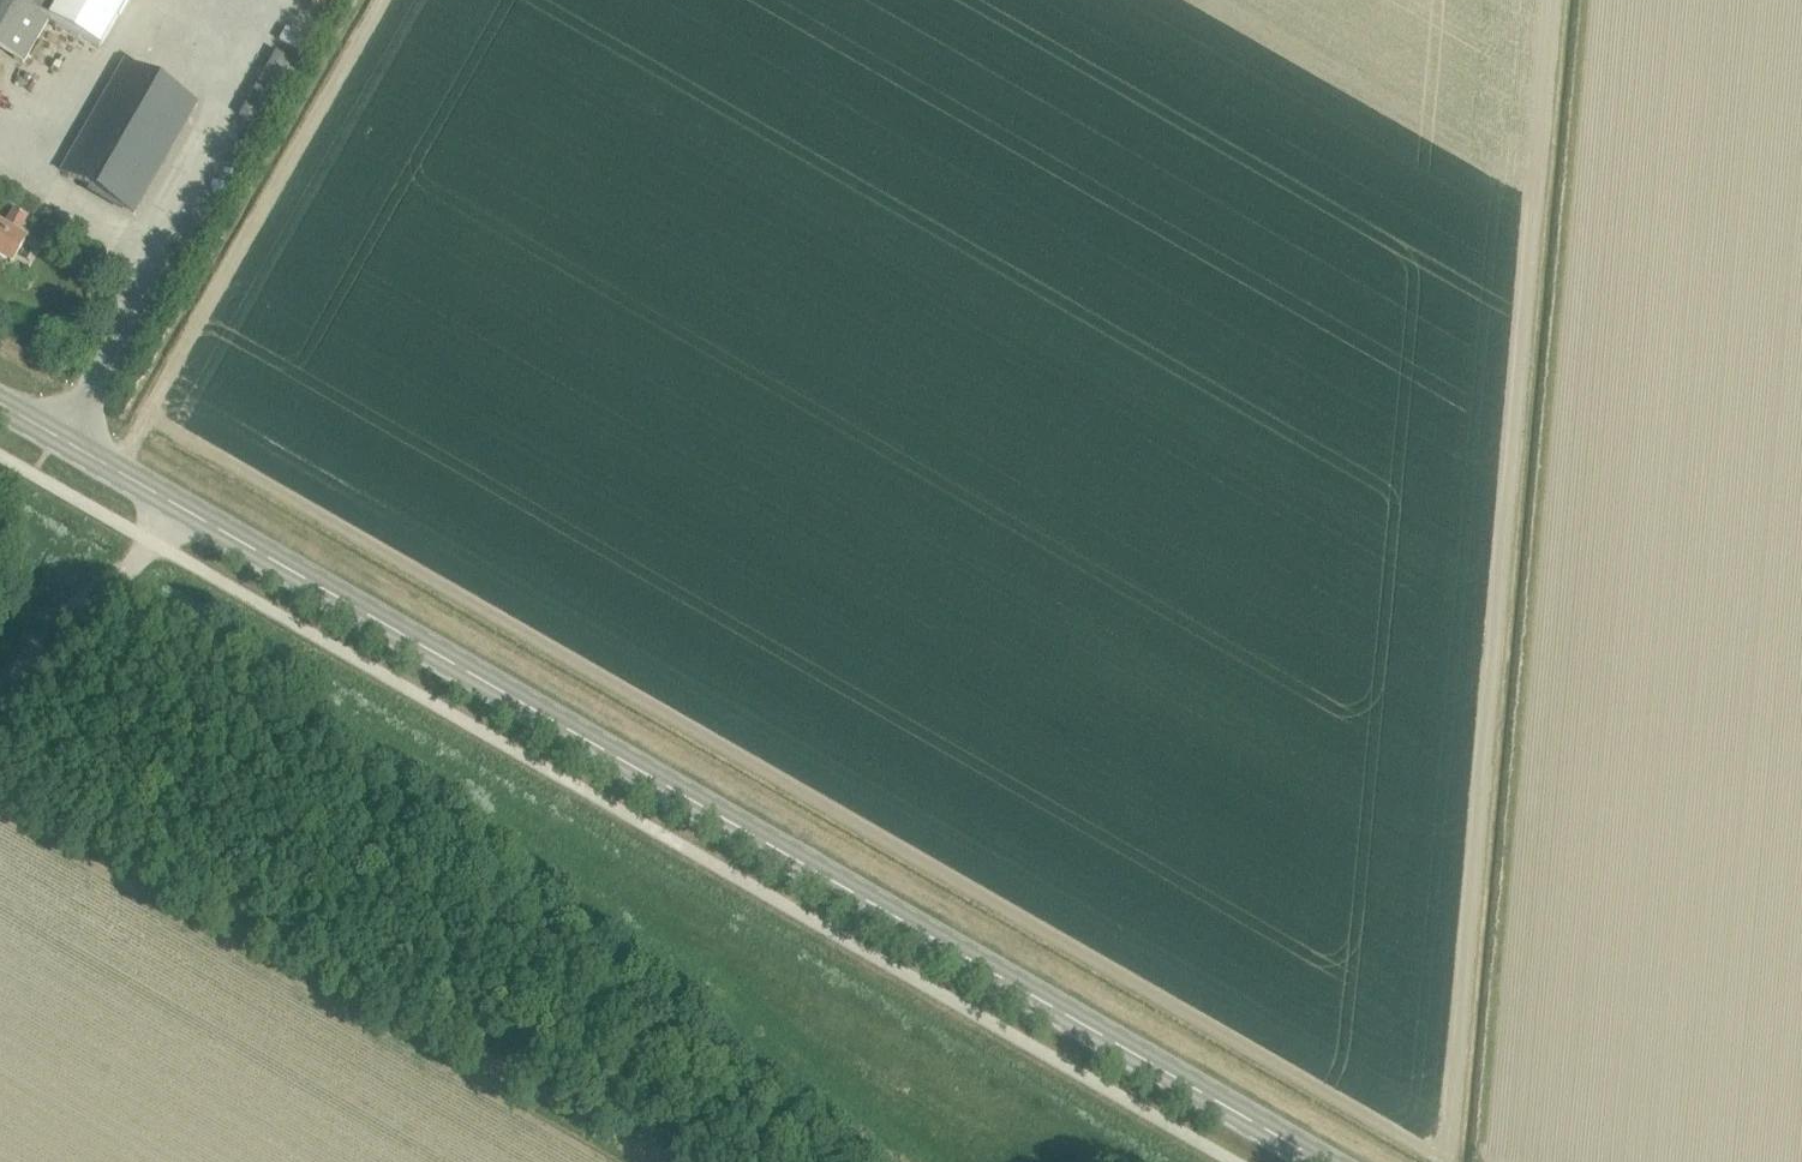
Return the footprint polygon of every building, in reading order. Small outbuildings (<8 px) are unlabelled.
[(47,18),(98,48),(126,0),(0,0),(0,51),(21,63),(47,18)] [(264,130),(300,65),(274,51),(238,115),(264,130)] [(132,211),(194,101),(122,60),(59,170),(132,211)] [(10,262),(24,237),(16,232),(26,215),(12,207),(2,224),(0,223),(0,256),(10,262)]
